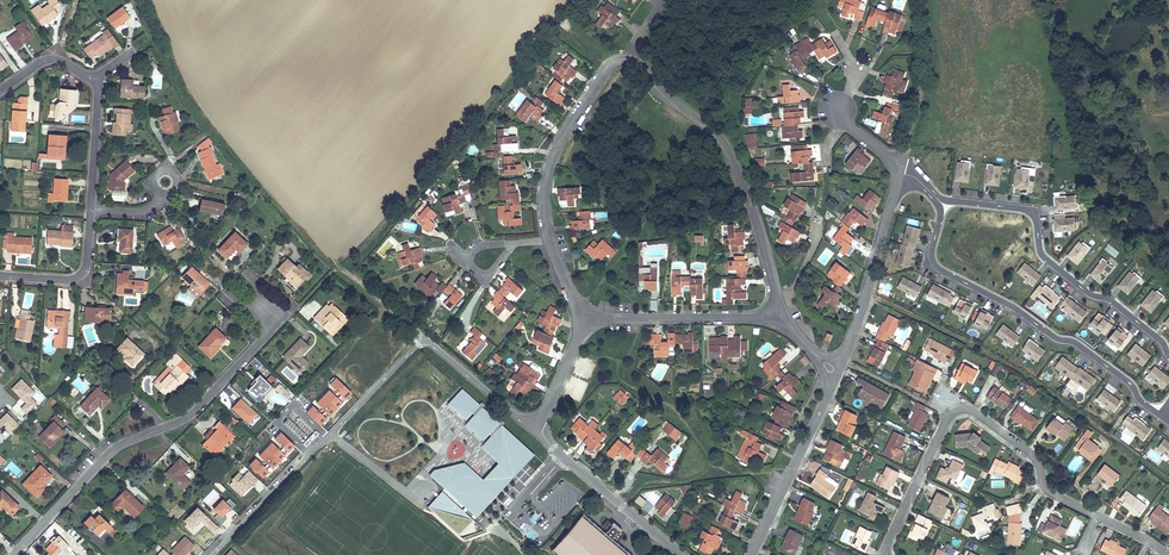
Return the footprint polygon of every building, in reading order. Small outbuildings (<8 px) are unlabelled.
[(35,16),(42,26),(57,15),(54,9),(60,5),(56,0),(50,0),(48,2),(50,5),(35,16)] [(857,0),(840,0),(838,7),(843,9),(841,15),(847,17),(849,12),(856,15),(855,20),(861,22),(866,8),(860,6),(861,2),(857,0)] [(620,19),(602,5),(598,10),(603,15),(596,24),(601,28),(605,23),(611,27),(615,22),(617,23),(620,19)] [(107,19),(114,29),(130,18),(123,7),(107,19)] [(889,10),(888,13),(872,7),(866,24),(875,27),(877,21),(877,19),(880,20),(885,21),(884,25),(890,28),(889,32),(895,34),(896,30),(902,15),(889,10)] [(906,16),(902,15),(896,30),(901,32),(906,16)] [(7,40),(15,51),(23,45),(22,44),(21,42),(31,35),(25,27),(27,26),(24,22),(15,28),(17,32),(7,40)] [(107,30),(103,33),(104,35),(107,39),(112,36),(107,30)] [(21,42),(22,44),(32,36),(31,35),(21,42)] [(84,50),(89,58),(96,53),(98,55),(103,51),(104,52),(113,46),(107,39),(104,35),(84,50)] [(837,52),(833,46),(828,49),(825,44),(822,38),(805,48),(804,46),(789,55),(798,70),(806,66),(802,60),(801,58),(804,56),(814,50),(819,59),(824,56),(826,58),(837,52)] [(825,44),(828,49),(833,46),(830,41),(825,44)] [(561,74),(556,80),(545,94),(559,105),(565,97),(559,93),(557,92),(559,90),(563,85),(560,83),(564,78),(568,82),(573,75),(574,76),(577,72),(569,66),(574,60),(569,56),(565,62),(561,58),(553,68),(561,74)] [(888,81),(885,89),(889,90),(887,95),(892,97),(895,90),(904,93),(908,82),(903,80),(905,73),(899,71),(896,78),(888,75),(886,80),(888,81)] [(122,80),(121,97),(144,98),(145,87),(139,87),(133,86),(133,81),(122,80)] [(777,97),(778,104),(801,102),(800,97),(799,97),(798,90),(790,90),(790,84),(783,84),(784,96),(777,97)] [(55,106),(51,105),(49,117),(55,118),(55,115),(65,116),(70,112),(71,104),(75,105),(76,91),(60,90),(59,103),(55,106)] [(11,131),(22,131),(22,121),(25,121),(26,121),(27,104),(28,97),(22,97),(18,99),(18,103),(13,103),(11,131)] [(756,98),(745,99),(744,113),(756,112),(755,106),(757,106),(756,98)] [(543,103),(539,99),(536,104),(535,105),(527,100),(523,105),(524,106),(521,110),(520,110),(516,115),(524,122),(529,116),(537,122),(540,118),(538,116),(544,110),(540,107),(543,103)] [(883,113),(875,110),(873,118),(885,122),(882,129),(888,131),(893,118),(895,119),(898,111),(901,112),(902,107),(892,104),(891,108),(885,106),(883,113)] [(783,108),(784,125),(785,125),(798,124),(801,124),(800,118),(804,117),(804,111),(799,111),(799,107),(783,108)] [(117,114),(116,123),(116,126),(113,125),(112,131),(119,132),(118,135),(126,136),(126,131),(129,131),(129,125),(130,114),(128,114),(128,113),(132,113),(132,110),(114,108),(114,113),(117,114)] [(158,118),(159,122),(161,122),(164,130),(165,135),(179,131),(176,121),(173,113),(158,118)] [(784,125),(782,125),(783,138),(790,138),(797,137),(803,137),(803,130),(798,130),(798,124),(785,125),(784,125)] [(502,157),(503,157),(503,151),(509,151),(508,143),(517,142),(516,136),(503,137),(503,129),(496,129),(497,144),(500,144),(500,151),(494,151),(492,151),(493,157),(502,157)] [(48,154),(48,155),(62,156),(64,136),(49,135),(48,154)] [(48,155),(48,158),(64,159),(66,136),(64,136),(62,156),(48,155)] [(846,136),(843,142),(849,146),(853,140),(846,136)] [(755,138),(746,139),(749,147),(756,147),(755,138)] [(799,163),(809,162),(809,156),(812,156),(812,150),(807,150),(807,145),(792,146),(792,151),(791,151),(792,164),(799,163)] [(211,148),(199,153),(202,159),(201,159),(209,179),(219,175),(215,165),(212,155),(213,155),(211,148)] [(871,160),(857,150),(846,164),(853,169),(858,163),(865,168),(871,160)] [(503,157),(502,157),(504,174),(521,173),(521,164),(514,164),(512,165),(512,162),(511,156),(503,157)] [(9,159),(8,168),(22,168),(23,159),(9,159)] [(115,175),(110,175),(110,187),(122,188),(123,180),(134,171),(125,161),(115,171),(118,173),(115,175)] [(809,162),(799,163),(800,172),(795,172),(790,173),(791,182),(796,181),(814,180),(813,162),(809,162)] [(969,184),(971,163),(961,162),(960,164),(956,164),(954,183),(969,184)] [(993,162),(988,162),(986,186),(999,188),(1001,167),(993,166),(993,162)] [(1028,191),(1030,169),(1021,168),(1020,171),(1016,171),(1014,189),(1028,191)] [(53,199),(67,200),(68,180),(55,179),(53,199)] [(499,199),(506,199),(512,198),(513,205),(509,205),(510,211),(504,211),(504,206),(497,206),(498,220),(504,219),(507,219),(508,225),(521,224),(521,218),(512,218),(511,211),(519,210),(518,192),(515,192),(513,193),(513,190),(515,190),(515,185),(505,186),(504,180),(498,181),(499,199)] [(469,194),(466,185),(461,187),(463,194),(456,196),(455,193),(442,198),(444,204),(451,201),(454,209),(455,213),(462,211),(459,203),(466,201),(464,196),(469,194)] [(580,187),(557,188),(558,193),(559,193),(560,201),(568,200),(569,206),(574,206),(574,199),(574,194),(576,194),(580,193),(580,187)] [(857,195),(853,200),(871,214),(874,210),(873,209),(877,203),(871,199),(875,194),(869,190),(863,199),(857,195)] [(801,199),(792,194),(790,198),(788,198),(784,206),(791,210),(787,217),(795,222),(804,207),(799,204),(801,199)] [(881,198),(875,194),(871,199),(877,203),(881,198)] [(1075,196),(1054,199),(1055,212),(1076,210),(1075,196)] [(222,216),(224,204),(201,200),(199,211),(222,216)] [(454,209),(451,201),(444,204),(443,204),(445,212),(454,209)] [(765,204),(761,210),(772,216),(775,211),(765,204)] [(434,212),(427,206),(415,219),(428,231),(434,224),(429,220),(428,219),(430,217),(434,212)] [(842,222),(844,223),(833,238),(842,246),(839,251),(844,255),(852,245),(849,243),(853,238),(846,232),(853,222),(855,220),(857,222),(862,226),(867,218),(853,208),(842,222)] [(589,211),(580,211),(580,218),(580,220),(578,220),(572,221),(572,230),(590,229),(589,211)] [(1065,215),(1054,216),(1054,221),(1052,221),(1053,234),(1076,233),(1075,218),(1065,219),(1065,215)] [(801,233),(781,221),(778,227),(783,230),(778,240),(784,244),(787,239),(793,243),(797,236),(798,236),(801,233)] [(734,244),(734,252),(740,252),(739,245),(744,245),(744,237),(745,236),(745,232),(743,232),(742,229),(735,230),(734,225),(728,225),(729,238),(724,239),(725,245),(734,244)] [(907,226),(902,245),(915,249),(916,250),(921,229),(907,226)] [(156,235),(163,245),(171,241),(175,247),(185,241),(178,229),(173,231),(170,233),(168,228),(156,235)] [(120,252),(131,253),(132,230),(119,229),(118,241),(121,241),(122,241),(122,244),(120,244),(120,252)] [(60,246),(72,246),(73,232),(61,231),(47,230),(47,242),(60,243),(60,245),(60,246)] [(8,241),(8,252),(12,252),(13,250),(18,250),(31,251),(33,251),(33,248),(31,247),(32,238),(14,237),(14,234),(6,233),(6,236),(8,237),(8,241)] [(234,233),(218,250),(226,258),(235,249),(239,253),(247,245),(234,233)] [(704,244),(704,234),(693,233),(693,244),(704,244)] [(617,252),(603,239),(594,249),(590,245),(585,250),(594,258),(597,255),(602,260),(608,253),(613,257),(617,252)] [(1077,266),(1090,249),(1083,243),(1082,245),(1078,242),(1066,257),(1077,266)] [(404,252),(406,257),(401,259),(403,265),(412,262),(414,270),(420,268),(418,262),(422,261),(419,253),(421,252),(419,247),(411,250),(408,243),(402,245),(404,252)] [(902,245),(900,245),(895,264),(909,268),(915,249),(902,245)] [(406,257),(404,252),(396,255),(400,266),(403,265),(401,259),(406,257)] [(1113,269),(1102,259),(1098,264),(1099,264),(1089,276),(1100,285),(1113,269)] [(278,269),(287,278),(288,277),(291,279),(291,280),(297,286),(308,274),(298,265),(295,268),(287,260),(278,269)] [(737,270),(737,278),(736,278),(735,284),(727,284),(727,305),(734,305),(734,299),(747,299),(747,292),(742,292),(742,284),(746,284),(746,278),(747,278),(747,261),(729,261),(729,269),(737,270)] [(832,281),(837,285),(832,291),(825,286),(821,291),(825,294),(817,304),(822,308),(827,302),(835,308),(838,304),(836,302),(841,296),(838,293),(841,288),(840,287),(850,273),(837,262),(831,269),(832,270),(828,275),(834,280),(832,281)] [(1042,276),(1025,263),(1016,273),(1033,287),(1042,276)] [(200,294),(209,284),(192,267),(182,277),(191,286),(200,294)] [(643,268),(639,268),(639,281),(645,281),(645,289),(653,288),(653,290),(658,290),(658,267),(651,268),(645,268),(645,270),(643,270),(643,268)] [(116,294),(128,294),(128,291),(135,291),(144,291),(144,282),(135,281),(134,285),(128,285),(128,281),(129,272),(123,272),(123,277),(117,277),(116,294)] [(448,283),(446,286),(441,282),(439,285),(434,280),(437,277),(431,272),(426,278),(422,275),(414,283),(430,296),(435,289),(440,293),(442,290),(449,296),(443,303),(451,309),(462,295),(448,283)] [(1128,296),(1141,279),(1134,273),(1133,275),(1129,272),(1116,288),(1128,296)] [(690,279),(690,276),(673,276),(673,294),(682,294),(682,287),(682,285),(684,285),(690,285),(690,295),(696,295),(696,299),(703,299),(703,279),(690,279)] [(288,277),(287,278),(296,287),(297,286),(291,280),(291,279),(288,277)] [(922,286),(903,277),(897,289),(911,296),(911,297),(915,300),(922,286)] [(524,290),(510,278),(495,295),(496,296),(492,302),(497,307),(493,312),(498,316),(506,307),(511,311),(515,306),(505,298),(511,291),(517,297),(524,290)] [(952,294),(933,284),(926,297),(931,300),(932,298),(946,305),(952,294)] [(191,286),(188,289),(197,297),(200,294),(191,286)] [(1061,298),(1046,286),(1037,297),(1052,310),(1061,298)] [(1151,315),(1164,297),(1157,292),(1156,294),(1152,290),(1139,306),(1151,315)] [(1086,313),(1067,297),(1061,305),(1064,308),(1062,312),(1065,315),(1067,312),(1079,322),(1086,313)] [(967,304),(960,300),(953,314),(959,317),(958,319),(965,322),(973,305),(967,303),(967,304)] [(332,303),(329,306),(325,310),(327,312),(323,315),(319,312),(314,318),(332,336),(337,330),(334,328),(345,316),(332,303)] [(319,312),(323,315),(327,312),(325,310),(329,306),(326,304),(319,312)] [(543,332),(547,334),(548,334),(551,329),(555,331),(558,323),(560,324),(562,319),(553,315),(556,308),(550,305),(547,312),(543,310),(538,321),(546,325),(543,332)] [(98,308),(86,307),(85,314),(90,314),(89,320),(98,321),(97,320),(102,320),(111,321),(111,308),(98,308)] [(988,313),(982,310),(974,326),(981,329),(982,330),(987,333),(993,317),(987,315),(988,313)] [(48,311),(47,323),(60,325),(60,328),(59,335),(67,336),(69,311),(61,311),(60,314),(55,313),(55,312),(48,311)] [(30,315),(20,313),(19,318),(21,318),(19,329),(17,339),(29,342),(34,321),(29,320),(30,315)] [(90,314),(85,314),(85,322),(101,323),(102,320),(97,320),(98,321),(89,320),(90,314)] [(880,327),(877,333),(886,337),(887,338),(889,333),(893,334),(900,320),(889,314),(884,322),(881,328),(880,327)] [(1099,336),(1110,322),(1105,318),(1104,319),(1098,315),(1089,327),(1094,331),(1094,332),(1099,336)] [(334,328),(337,330),(348,319),(345,316),(334,328)] [(519,330),(523,323),(518,321),(515,327),(519,330)] [(1021,337),(1003,325),(995,336),(1008,344),(1007,346),(1012,349),(1021,337)] [(482,333),(474,327),(470,332),(474,335),(469,341),(470,342),(462,352),(471,360),(485,344),(478,338),(482,333)] [(1124,332),(1118,327),(1107,341),(1112,347),(1113,346),(1118,350),(1128,338),(1123,333),(1124,332)] [(215,329),(199,347),(209,357),(217,348),(216,347),(225,338),(215,329)] [(543,332),(538,330),(534,338),(542,342),(540,346),(538,350),(547,353),(554,337),(552,336),(549,335),(548,334),(547,334),(543,332)] [(661,335),(655,335),(655,344),(655,356),(669,356),(669,347),(675,347),(675,343),(684,343),(684,353),(693,353),(693,342),(693,335),(675,335),(675,333),(669,333),(668,342),(661,342),(661,335)] [(884,341),(886,337),(877,333),(875,337),(879,339),(884,341)] [(734,340),(728,340),(728,337),(723,336),(723,338),(716,338),(710,338),(710,346),(710,352),(721,352),(721,359),(728,359),(728,357),(740,357),(740,351),(741,341),(741,336),(734,336),(734,340)] [(126,360),(132,366),(143,354),(127,339),(118,348),(128,358),(126,360)] [(307,363),(302,358),(301,360),(299,358),(300,356),(309,347),(300,339),(284,356),(299,371),(307,363)] [(884,341),(879,339),(876,344),(875,347),(872,352),(868,361),(878,366),(889,344),(884,341)] [(951,350),(929,339),(924,349),(934,355),(936,356),(935,358),(944,363),(945,360),(946,361),(951,350)] [(1046,352),(1030,340),(1021,352),(1037,363),(1046,352)] [(1152,356),(1136,344),(1127,356),(1143,368),(1152,356)] [(495,352),(492,356),(499,361),(502,356),(495,352)] [(775,378),(778,375),(781,371),(777,366),(776,365),(777,363),(782,359),(776,352),(763,364),(772,374),(768,377),(771,380),(775,378)] [(160,384),(158,381),(154,385),(164,395),(168,391),(168,392),(178,381),(180,383),(181,384),(188,376),(185,374),(178,367),(183,360),(176,354),(165,365),(172,371),(160,384)] [(1071,379),(1079,369),(1062,357),(1054,369),(1070,380),(1071,379)] [(933,367),(918,359),(915,364),(918,365),(916,371),(909,384),(922,391),(925,386),(927,388),(931,380),(929,379),(933,372),(931,371),(933,367)] [(191,368),(183,360),(178,367),(185,374),(191,368)] [(368,367),(372,371),(377,364),(373,361),(368,367)] [(523,363),(536,372),(538,368),(530,364),(530,365),(525,361),(523,363)] [(1000,364),(996,362),(990,372),(995,375),(1000,364)] [(536,372),(523,363),(516,374),(514,373),(510,378),(516,382),(510,391),(515,395),(518,390),(525,395),(529,388),(530,389),(533,385),(531,384),(534,378),(537,380),(540,374),(536,372)] [(954,378),(959,380),(961,376),(967,380),(972,383),(978,371),(962,363),(954,378)] [(1154,367),(1145,377),(1150,382),(1151,380),(1164,391),(1168,384),(1168,379),(1154,367)] [(1096,379),(1080,368),(1079,369),(1071,379),(1087,391),(1096,379)] [(882,375),(889,379),(892,374),(885,370),(882,375)] [(785,376),(781,371),(778,375),(782,381),(776,387),(780,392),(784,389),(792,398),(798,394),(792,388),(799,382),(796,378),(794,379),(788,373),(785,376)] [(253,399),(258,403),(264,397),(262,395),(271,386),(259,375),(254,379),(256,381),(252,386),(247,391),(254,398),(253,399)] [(327,417),(352,391),(335,376),(327,384),(329,386),(314,404),(313,403),(306,411),(321,425),(328,417),(327,417)] [(871,384),(859,377),(856,382),(863,386),(861,390),(867,393),(863,399),(882,409),(890,394),(875,386),(874,388),(870,386),(871,384)] [(1023,377),(1019,383),(1025,387),(1029,382),(1023,377)] [(35,392),(21,379),(12,389),(27,403),(21,408),(26,413),(36,403),(30,397),(35,392)] [(178,381),(168,392),(170,394),(180,383),(178,381)] [(997,403),(1005,409),(1012,399),(994,385),(986,397),(990,400),(991,398),(997,403)] [(1033,395),(1037,390),(1030,385),(1027,390),(1033,395)] [(81,405),(90,414),(98,405),(101,408),(109,400),(100,391),(103,389),(100,386),(98,389),(97,388),(81,405)] [(1061,393),(1066,397),(1071,391),(1066,387),(1061,393)] [(461,388),(448,403),(465,418),(479,403),(461,388)] [(1122,403),(1104,389),(1096,401),(1100,404),(1101,403),(1114,413),(1122,403)] [(867,393),(861,390),(858,396),(863,399),(867,393)] [(626,401),(618,393),(614,398),(622,405),(626,401)] [(240,397),(231,407),(248,424),(258,414),(240,397)] [(796,407),(782,401),(780,406),(777,405),(773,414),(774,414),(781,417),(779,421),(777,425),(782,427),(786,429),(796,407)] [(925,406),(918,402),(916,407),(917,408),(908,425),(919,431),(928,414),(923,411),(925,406)] [(1020,422),(1031,430),(1039,420),(1018,405),(1010,416),(1019,423),(1020,422)] [(480,406),(465,424),(483,440),(499,422),(480,406)] [(846,410),(842,419),(844,420),(840,430),(851,435),(855,425),(853,424),(857,415),(846,410)] [(20,426),(7,413),(0,420),(0,421),(0,422),(0,435),(6,429),(12,435),(20,426)] [(39,436),(48,445),(62,430),(61,428),(64,424),(55,415),(51,419),(53,421),(39,436)] [(593,420),(589,425),(580,417),(576,423),(571,428),(575,432),(581,437),(580,439),(588,446),(586,449),(591,453),(604,438),(594,429),(598,424),(593,420)] [(1064,437),(1066,438),(1073,428),(1065,422),(1063,424),(1054,417),(1046,428),(1054,434),(1056,435),(1058,432),(1064,437)] [(1152,430),(1136,418),(1127,430),(1143,442),(1152,430)] [(777,425),(767,420),(762,432),(768,434),(770,435),(775,438),(780,440),(783,434),(779,433),(782,427),(777,425)] [(210,430),(214,433),(221,425),(218,422),(210,430)] [(682,432),(670,423),(664,430),(676,439),(682,432)] [(500,424),(481,446),(498,462),(482,479),(463,462),(434,469),(429,474),(475,517),(534,453),(500,424)] [(203,444),(215,455),(220,449),(228,441),(230,443),(234,438),(221,425),(214,433),(210,430),(204,437),(207,440),(203,444)] [(759,437),(741,429),(739,434),(746,437),(753,440),(750,447),(743,443),(736,457),(749,462),(752,456),(763,461),(766,455),(759,451),(762,444),(757,442),(759,437)] [(62,430),(48,445),(50,447),(65,432),(62,430)] [(273,438),(287,452),(294,444),(280,430),(273,438)] [(349,440),(354,435),(351,431),(345,436),(349,440)] [(1116,431),(1114,434),(1119,439),(1122,435),(1116,431)] [(1056,435),(1054,434),(1053,435),(1062,441),(1064,437),(1058,432),(1056,435)] [(884,454),(900,461),(904,451),(900,449),(905,438),(894,433),(884,454)] [(971,433),(955,435),(956,443),(964,442),(964,443),(967,443),(979,451),(980,449),(982,448),(986,451),(989,446),(979,439),(980,437),(975,433),(973,435),(971,433)] [(1082,445),(1079,449),(1091,458),(1099,447),(1083,435),(1078,442),(1082,445)] [(753,440),(746,437),(743,443),(750,447),(753,440)] [(619,452),(621,453),(626,458),(627,456),(632,450),(629,448),(619,439),(607,453),(614,459),(618,454),(619,452)] [(1164,439),(1157,450),(1168,459),(1168,443),(1164,439)] [(258,455),(273,468),(285,453),(270,440),(258,455)] [(842,445),(831,440),(826,449),(827,450),(829,451),(825,459),(835,464),(841,467),(845,458),(849,460),(853,453),(841,447),(842,445)] [(964,442),(956,443),(956,447),(967,446),(978,453),(979,451),(967,443),(964,443),(964,442)] [(629,448),(632,450),(627,456),(632,460),(637,454),(634,452),(638,447),(633,443),(629,448)] [(654,453),(651,456),(647,452),(641,459),(645,463),(649,459),(655,464),(656,463),(665,471),(669,466),(665,462),(668,457),(658,448),(654,453)] [(220,449),(215,455),(219,459),(225,454),(220,449)] [(245,462),(252,455),(246,450),(240,457),(245,462)] [(248,463),(262,477),(269,470),(255,456),(248,463)] [(180,458),(166,473),(182,489),(190,481),(182,474),(189,467),(180,458)] [(1007,464),(995,458),(990,468),(1013,479),(1013,481),(1019,484),(1025,471),(1019,468),(1019,467),(1010,462),(1009,465),(1007,464)] [(941,466),(936,477),(947,482),(950,477),(951,476),(952,477),(956,479),(961,469),(960,468),(962,464),(952,459),(948,467),(949,469),(947,469),(941,466)] [(1105,464),(1098,474),(1107,480),(1113,485),(1120,475),(1105,464)] [(51,476),(40,466),(23,483),(36,496),(43,489),(40,487),(51,476)] [(888,489),(891,485),(893,479),(896,480),(899,473),(887,467),(883,474),(881,473),(879,478),(876,484),(880,485),(888,489)] [(819,491),(829,498),(836,488),(824,480),(827,476),(819,470),(816,474),(817,475),(811,483),(820,490),(819,491)] [(982,470),(979,476),(986,478),(988,472),(982,470)] [(233,481),(230,484),(237,491),(241,488),(245,492),(250,487),(252,485),(258,479),(249,471),(243,477),(239,473),(232,479),(233,481)] [(1098,475),(1090,487),(1095,491),(1104,479),(1098,475)] [(829,476),(826,479),(832,484),(835,481),(829,476)] [(810,485),(819,491),(820,490),(811,483),(810,485)] [(684,484),(681,491),(687,493),(690,486),(684,484)] [(439,489),(425,507),(459,536),(474,518),(439,489)] [(11,514),(19,506),(2,490),(0,492),(0,508),(2,506),(11,514)] [(125,490),(112,504),(117,509),(121,504),(123,506),(133,516),(143,507),(125,490)] [(1124,501),(1123,503),(1131,509),(1132,508),(1133,509),(1133,510),(1139,515),(1146,505),(1126,490),(1120,498),(1124,501)] [(725,498),(722,504),(727,506),(733,509),(735,510),(743,514),(745,509),(744,509),(747,502),(740,499),(742,493),(737,491),(732,501),(725,498)] [(876,496),(868,492),(864,498),(867,499),(862,511),(869,515),(869,516),(874,519),(877,514),(876,513),(874,512),(875,510),(877,511),(882,513),(885,507),(874,501),(876,496)] [(949,497),(938,492),(933,501),(935,502),(934,504),(932,504),(929,510),(939,515),(941,510),(945,512),(947,507),(945,506),(949,497)] [(655,506),(658,509),(659,507),(661,509),(659,510),(657,513),(662,517),(675,502),(666,493),(655,506)] [(639,494),(635,500),(642,506),(647,500),(639,494)] [(236,505),(229,498),(225,502),(221,498),(217,503),(218,504),(213,509),(218,513),(214,517),(221,524),(227,518),(223,515),(228,510),(230,508),(232,509),(236,505)] [(802,507),(796,519),(807,525),(813,512),(811,511),(815,503),(804,498),(800,506),(802,507)] [(867,499),(864,498),(859,510),(862,511),(867,499)] [(984,512),(972,517),(977,528),(986,525),(986,523),(998,519),(994,509),(995,508),(993,504),(982,508),(984,512)] [(1168,534),(1168,533),(1168,516),(1161,510),(1162,509),(1164,507),(1159,504),(1158,506),(1149,517),(1153,520),(1159,525),(1158,526),(1168,534)] [(1006,507),(1008,515),(1010,514),(1014,513),(1017,513),(1015,505),(1006,507)] [(733,509),(727,506),(719,522),(735,530),(739,522),(733,519),(731,518),(732,516),(735,510),(733,509)] [(794,518),(796,519),(802,507),(800,506),(794,518)] [(197,508),(185,521),(193,529),(201,520),(213,532),(218,527),(197,508)] [(684,524),(689,514),(684,512),(679,522),(684,524)] [(1007,543),(1019,544),(1022,523),(1019,523),(1020,512),(1019,512),(1017,513),(1014,513),(1010,514),(1009,522),(1007,543)] [(581,516),(603,535),(605,532),(583,513),(581,516)] [(84,522),(100,538),(107,531),(111,526),(99,514),(94,519),(90,516),(84,522)] [(695,517),(689,514),(684,524),(690,527),(695,517)] [(917,518),(915,522),(916,523),(912,532),(918,535),(924,537),(928,528),(932,520),(928,518),(920,514),(918,518),(917,518)] [(1051,515),(1047,525),(1042,523),(1038,531),(1043,533),(1044,531),(1054,536),(1053,537),(1061,541),(1065,533),(1057,530),(1059,526),(1057,525),(1059,519),(1051,515)] [(553,548),(561,554),(626,554),(609,540),(611,538),(613,535),(619,540),(624,533),(620,530),(621,529),(618,526),(618,527),(614,524),(615,523),(612,521),(611,522),(607,519),(602,525),(607,530),(605,532),(603,535),(581,516),(553,548)] [(912,532),(916,523),(915,522),(908,535),(917,539),(918,535),(912,532)] [(111,526),(107,531),(111,535),(116,531),(111,526)] [(867,546),(865,546),(868,540),(871,532),(860,526),(851,545),(864,551),(867,546)] [(720,529),(715,527),(711,534),(708,532),(702,530),(700,536),(704,538),(699,550),(705,553),(709,546),(718,550),(720,545),(718,544),(721,537),(718,535),(720,529)] [(803,535),(790,529),(786,539),(788,540),(783,549),(794,554),(803,535)] [(59,535),(53,541),(61,549),(63,551),(65,548),(69,544),(59,535)] [(185,536),(172,550),(174,553),(172,554),(185,554),(195,545),(185,536)] [(609,540),(626,554),(631,554),(611,538),(609,540)] [(1105,538),(1100,549),(1112,554),(1124,554),(1127,549),(1117,544),(1109,540),(1105,538)] [(45,550),(48,553),(50,554),(55,554),(57,553),(61,549),(53,541),(45,550)]
